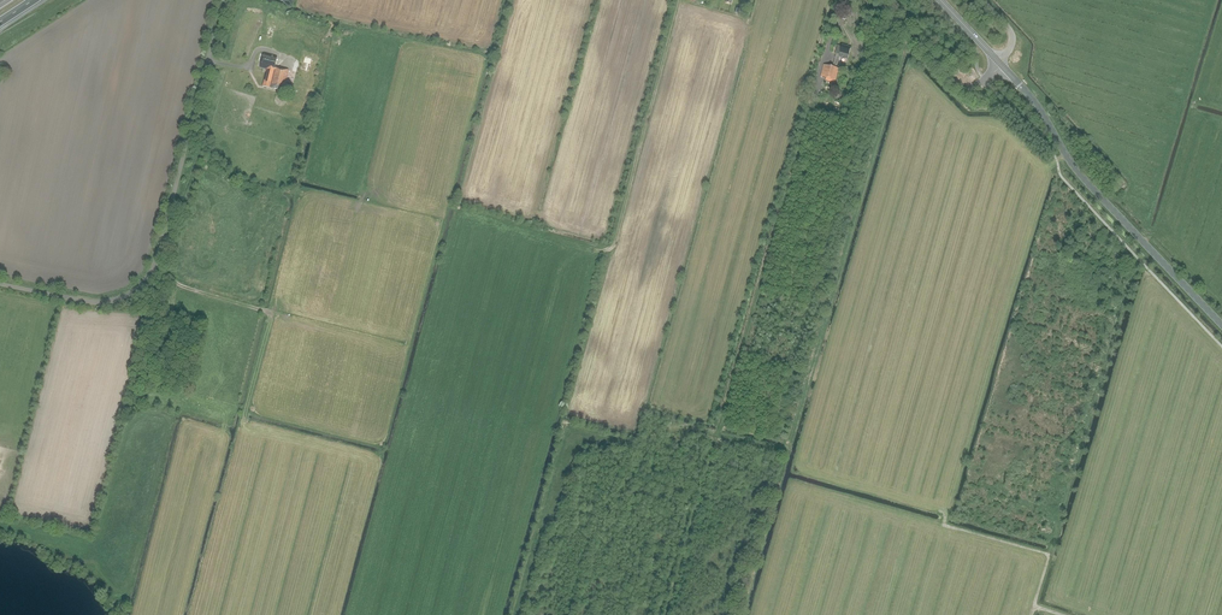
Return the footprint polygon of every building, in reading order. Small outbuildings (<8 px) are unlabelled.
[(851,47),(842,45),(842,47),(837,45),(835,53),(836,54),(833,66),(824,64),(821,77),(826,78),(826,80),(835,83),(839,68),(837,67),(841,52),(849,55),(851,47)] [(288,70),(284,69),(284,68),(275,66),(277,56),(259,52),(256,66),(266,69),(265,71),(266,72),(262,86),(283,91),(284,86),(290,87),(291,83),(285,82),(288,70)] [(844,100),(846,93),(836,91),(834,98),(844,100)]
